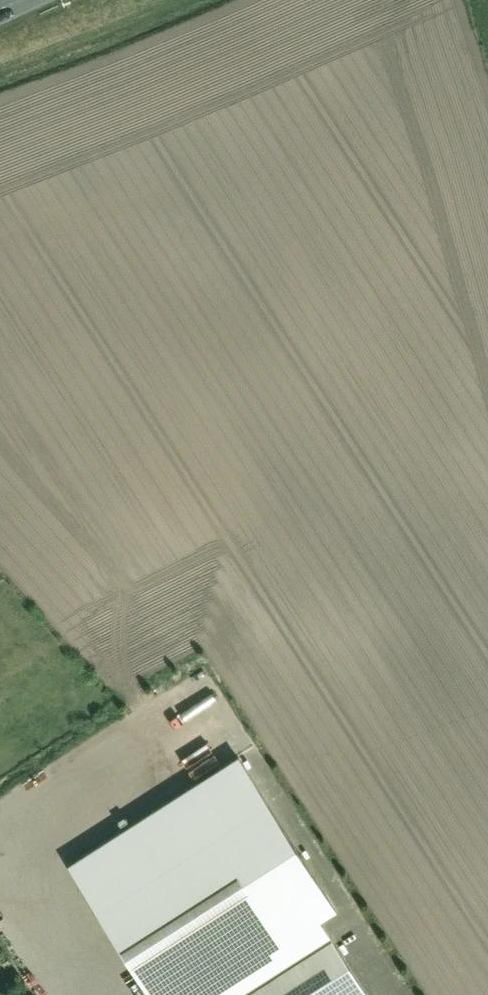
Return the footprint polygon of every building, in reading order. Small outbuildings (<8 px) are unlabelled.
[(68,864),(151,994),(367,994),(320,921),(336,910),(304,859),(238,756),(68,864)]
